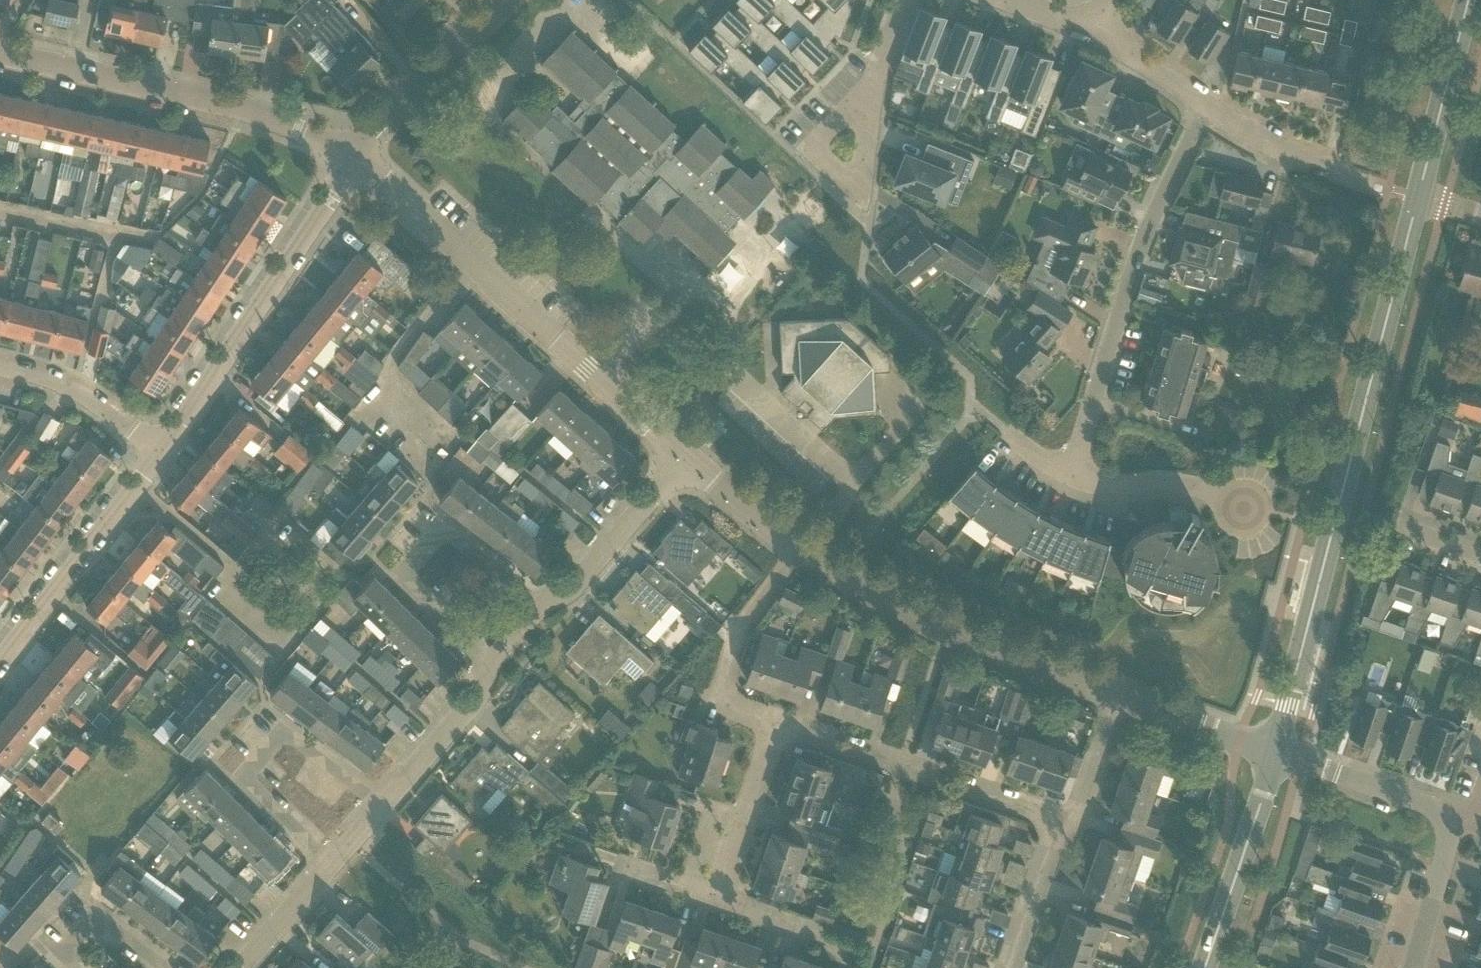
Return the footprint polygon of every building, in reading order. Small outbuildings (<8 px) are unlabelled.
[(47,10),(45,17),(74,24),(79,3),(79,2),(79,0),(49,0),(47,10)] [(112,4),(106,31),(133,37),(140,7),(142,0),(113,0),(112,4)] [(140,7),(133,37),(161,43),(167,16),(187,21),(193,0),(154,0),(152,10),(140,7)] [(192,31),(211,33),(209,49),(236,53),(240,21),(242,9),(243,0),(233,0),(232,7),(196,2),(192,31)] [(242,9),(252,10),(253,0),(243,0),(242,9)] [(294,11),(295,13),(312,31),(316,28),(315,27),(336,7),(332,3),(330,1),(332,0),(300,0),(303,3),(294,11)] [(403,18),(423,0),(386,0),(403,18)] [(741,5),(741,4),(774,35),(775,34),(759,20),(770,8),(785,23),(798,10),(787,0),(736,0),(741,5)] [(798,10),(798,9),(788,0),(787,0),(798,10)] [(798,10),(836,46),(837,45),(830,39),(836,34),(839,37),(838,37),(840,38),(854,0),(823,0),(827,3),(810,21),(798,9),(798,10)] [(1157,29),(1178,43),(1186,31),(1191,22),(1194,17),(1197,13),(1197,12),(1203,4),(1205,0),(1161,0),(1157,6),(1168,13),(1165,16),(1157,29)] [(1188,49),(1209,63),(1229,32),(1217,24),(1209,19),(1214,12),(1213,11),(1219,0),(1205,0),(1203,4),(1197,12),(1197,13),(1194,17),(1191,22),(1201,28),(1196,37),(1188,49)] [(1249,6),(1260,8),(1272,11),(1274,0),(1250,0),(1249,6)] [(1272,11),(1284,14),(1287,2),(1279,0),(1274,0),(1272,11)] [(741,4),(741,5),(734,12),(728,7),(712,25),(717,30),(718,29),(751,60),(736,45),(746,33),(762,48),(761,48),(762,49),(774,35),(741,4)] [(336,7),(315,27),(316,28),(334,47),(341,40),(349,49),(332,65),(354,89),(380,64),(370,53),(375,48),(364,35),(363,36),(336,7)] [(954,29),(953,28),(942,24),(945,17),(921,7),(900,60),(901,61),(902,60),(923,68),(916,88),(915,87),(915,89),(929,94),(941,65),(940,65),(954,29)] [(1317,21),(1320,9),(1308,7),(1305,18),(1317,21)] [(240,21),(236,53),(262,56),(264,56),(265,51),(277,52),(278,52),(282,27),(282,23),(268,22),(254,20),(255,11),(252,10),(242,9),(240,21)] [(1332,12),(1320,9),(1317,21),(1329,24),(1332,12)] [(775,34),(774,35),(807,66),(812,72),(829,54),(823,49),(830,41),(836,47),(836,46),(798,10),(785,23),(786,24),(786,23),(801,38),(790,49),(775,34)] [(295,13),(283,24),(284,24),(301,43),(312,31),(295,13)] [(1267,31),(1270,18),(1258,15),(1255,28),(1267,31)] [(1270,18),(1267,31),(1279,34),(1283,21),(1270,18)] [(1342,31),(1355,34),(1357,22),(1345,19),(1342,31)] [(956,21),(953,28),(954,29),(940,65),(941,65),(962,74),(951,101),(950,103),(965,108),(976,79),(975,79),(989,42),(978,38),(980,30),(956,21)] [(1312,41),(1315,28),(1303,25),(1300,38),(1312,41)] [(530,91),(502,121),(503,122),(507,118),(528,136),(524,141),(525,142),(527,140),(556,166),(552,171),(553,172),(555,170),(590,202),(588,204),(589,205),(596,197),(620,220),(616,225),(617,226),(621,222),(641,240),(637,244),(638,245),(654,228),(666,239),(675,230),(685,240),(699,252),(690,261),(704,274),(725,251),(732,242),(723,234),(742,213),(744,215),(773,184),(759,172),(751,181),(738,168),(737,169),(719,152),(727,142),(726,141),(722,146),(702,127),(706,123),(705,122),(686,143),(671,129),(675,124),(674,123),(672,125),(652,107),(657,102),(656,101),(651,106),(631,87),(633,85),(631,84),(630,86),(615,73),(619,68),(618,68),(614,72),(593,53),(597,49),(596,48),(593,52),(573,33),(576,29),(575,28),(541,66),(542,67),(544,65),(564,83),(563,85),(563,86),(565,84),(583,100),(568,116),(557,106),(552,111),(551,110),(550,112),(529,94),(531,92),(530,91)] [(1328,31),(1315,28),(1312,41),(1325,44),(1328,31)] [(718,29),(717,30),(710,37),(704,32),(688,50),(711,71),(723,59),(738,73),(738,74),(751,60),(718,29)] [(1355,34),(1342,31),(1339,44),(1352,46),(1355,34)] [(751,60),(784,91),(783,92),(789,97),(805,79),(800,74),(807,66),(774,35),(762,49),(762,48),(778,63),(767,74),(751,60)] [(992,35),(989,42),(975,79),(976,79),(997,87),(987,115),(986,115),(985,116),(987,117),(999,122),(1000,122),(1007,105),(1011,93),(1011,92),(1025,56),(1024,56),(1013,52),(1016,44),(992,35)] [(1011,92),(1011,93),(1007,105),(1028,113),(1022,129),(1021,129),(1021,130),(1035,136),(1061,69),(1060,69),(1060,70),(1048,65),(1051,58),(1027,49),(1024,56),(1025,56),(1011,92)] [(1237,51),(1230,85),(1246,88),(1246,85),(1253,86),(1260,56),(1237,51)] [(1260,56),(1253,86),(1260,88),(1259,91),(1275,95),(1282,61),(1260,56)] [(784,91),(751,60),(738,74),(739,74),(754,88),(742,100),(765,122),(782,104),(776,99),(783,92),(784,91)] [(1282,61),(1275,95),(1290,98),(1291,95),(1298,96),(1305,66),(1282,61)] [(1098,133),(1108,112),(1096,107),(1110,76),(1083,63),(1076,77),(1073,75),(1066,90),(1069,92),(1063,106),(1089,118),(1085,127),(1098,133)] [(1305,66),(1298,96),(1304,98),(1304,102),(1318,105),(1319,105),(1325,78),(1326,78),(1328,71),(1305,66)] [(1318,105),(1318,106),(1344,112),(1351,83),(1328,78),(1326,78),(1325,78),(1319,105),(1318,105)] [(1366,92),(1363,103),(1374,105),(1376,95),(1366,92)] [(4,94),(0,114),(0,147),(5,148),(6,149),(8,138),(18,140),(20,131),(27,99),(4,94)] [(27,99),(20,131),(43,136),(50,105),(27,99)] [(1108,112),(1098,133),(1111,140),(1116,131),(1128,136),(1130,133),(1154,145),(1167,117),(1154,111),(1155,108),(1144,103),(1143,106),(1129,99),(1120,118),(1108,112)] [(950,103),(945,117),(957,122),(963,108),(950,103)] [(73,110),(50,105),(43,136),(66,141),(73,110)] [(96,115),(73,110),(66,141),(89,146),(96,115)] [(84,167),(76,202),(74,213),(88,216),(104,149),(111,151),(109,161),(119,120),(96,115),(89,146),(87,155),(84,167)] [(987,117),(983,128),(995,132),(999,122),(987,117)] [(141,125),(119,120),(109,161),(117,163),(115,173),(130,176),(132,165),(134,156),(141,125)] [(164,130),(141,125),(134,156),(157,161),(164,130)] [(187,136),(164,130),(157,161),(165,163),(180,166),(187,136)] [(187,136),(180,166),(193,169),(203,172),(210,141),(187,136)] [(38,156),(41,144),(27,141),(24,153),(38,156)] [(906,154),(895,182),(910,188),(909,189),(927,196),(927,195),(943,201),(953,174),(966,179),(974,160),(927,142),(927,144),(929,145),(923,160),(906,154)] [(41,144),(38,156),(52,159),(54,147),(41,144)] [(1014,153),(1010,161),(1024,167),(1030,153),(1021,150),(1014,153)] [(84,167),(87,155),(73,152),(70,164),(84,167)] [(1071,167),(1063,186),(1095,201),(1101,190),(1118,198),(1120,194),(1123,195),(1127,186),(1124,184),(1130,172),(1096,157),(1090,169),(1084,166),(1082,171),(1071,167)] [(1031,161),(1028,167),(1031,173),(1037,176),(1043,173),(1045,167),(1043,161),(1037,159),(1031,161)] [(1000,164),(993,181),(1010,188),(1017,171),(1000,164)] [(145,167),(132,165),(130,176),(143,179),(145,167)] [(178,176),(175,187),(187,189),(197,195),(204,184),(205,181),(208,173),(203,172),(193,169),(180,166),(178,176)] [(163,172),(161,183),(175,187),(178,176),(163,172)] [(1263,230),(1264,227),(1269,207),(1257,204),(1263,181),(1227,172),(1220,197),(1256,206),(1251,227),(1263,230)] [(1029,173),(1022,190),(1030,194),(1038,177),(1029,173)] [(247,184),(239,196),(246,200),(273,218),(286,198),(260,181),(259,181),(251,175),(246,183),(247,184)] [(239,196),(247,184),(246,183),(236,177),(229,189),(239,196)] [(117,219),(125,187),(115,184),(106,216),(117,219)] [(229,189),(220,201),(231,208),(239,196),(229,189)] [(246,200),(234,219),(260,237),(273,218),(246,200)] [(196,203),(186,213),(196,220),(205,209),(196,203)] [(1178,226),(1169,263),(1186,267),(1182,282),(1208,289),(1209,285),(1221,288),(1224,276),(1228,277),(1240,230),(1242,225),(1186,210),(1182,227),(1178,226)] [(1033,236),(1060,249),(1052,269),(1035,261),(1026,280),(1060,301),(1070,285),(1066,283),(1069,278),(1082,284),(1095,254),(1085,250),(1096,226),(1078,218),(1072,216),(1067,226),(1042,215),(1033,236)] [(234,219),(221,239),(247,256),(260,237),(234,219)] [(1279,222),(1274,242),(1271,253),(1311,263),(1319,233),(1279,222)] [(906,234),(905,233),(894,242),(896,245),(884,255),(886,258),(883,260),(895,274),(897,272),(906,282),(923,268),(925,270),(934,262),(985,295),(1004,265),(958,236),(949,250),(935,241),(931,244),(916,226),(906,234)] [(1263,230),(1251,227),(1246,244),(1259,247),(1263,230)] [(203,228),(195,240),(204,246),(213,251),(208,259),(234,276),(247,256),(221,239),(208,231),(203,228)] [(821,243),(814,236),(803,248),(811,254),(821,243)] [(182,253),(159,237),(152,249),(154,250),(175,264),(182,253)] [(10,300),(3,331),(29,337),(37,306),(42,284),(52,241),(38,238),(32,269),(29,279),(30,280),(24,303),(10,300)] [(124,245),(117,255),(130,264),(140,271),(154,250),(152,249),(126,245),(124,245)] [(92,247),(87,270),(99,273),(105,251),(92,247)] [(1470,248),(1460,287),(1480,293),(1480,251),(1470,248)] [(359,251),(341,272),(365,292),(372,284),(376,286),(381,287),(386,287),(391,284),(394,281),(405,290),(411,283),(420,272),(392,249),(378,266),(359,251)] [(114,260),(111,280),(117,283),(130,264),(117,255),(114,260)] [(208,259),(203,266),(195,278),(222,295),(234,276),(208,259)] [(1255,260),(1245,299),(1262,303),(1272,265),(1255,260)] [(195,278),(177,266),(169,277),(188,289),(183,297),(209,314),(222,295),(195,278)] [(365,292),(341,272),(323,294),(356,322),(360,325),(370,312),(383,322),(381,325),(397,338),(406,326),(365,292)] [(420,272),(411,283),(420,291),(429,280),(420,272)] [(45,273),(42,286),(58,289),(61,277),(45,273)] [(1141,287),(1138,298),(1159,305),(1163,294),(1141,287)] [(167,288),(162,296),(159,294),(152,305),(162,312),(169,317),(196,334),(209,314),(183,297),(182,298),(167,288)] [(1013,346),(1003,358),(1012,367),(1028,381),(1049,357),(1041,350),(1059,331),(1058,330),(1061,328),(1070,313),(1039,293),(1029,308),(1039,314),(1022,333),(1024,335),(1013,346)] [(356,322),(323,294),(305,316),(339,344),(356,322)] [(3,331),(10,300),(0,297),(0,330),(3,331)] [(465,303),(441,329),(452,339),(445,347),(454,354),(485,320),(465,303)] [(63,313),(55,344),(81,350),(89,319),(92,307),(78,304),(75,316),(63,313)] [(100,305),(94,329),(107,332),(110,333),(116,309),(100,305)] [(162,312),(152,305),(144,318),(154,324),(162,312)] [(63,313),(37,306),(29,337),(55,344),(63,313)] [(305,316),(288,338),(311,357),(329,336),(305,316)] [(169,317),(157,336),(183,353),(196,334),(169,317)] [(848,318),(799,321),(779,322),(782,372),(793,372),(794,378),(781,392),(822,429),(835,416),(877,414),(876,394),(875,370),(889,370),(889,355),(848,318)] [(503,337),(485,320),(454,354),(454,355),(461,347),(480,363),(503,337)] [(1192,331),(1175,326),(1173,331),(1164,328),(1142,401),(1151,404),(1150,409),(1167,414),(1168,409),(1183,414),(1191,389),(1200,392),(1211,356),(1202,353),(1206,340),(1191,336),(1192,331)] [(94,329),(88,352),(101,356),(107,332),(94,329)] [(423,330),(404,359),(398,368),(406,375),(414,366),(433,337),(423,330)] [(134,332),(126,344),(144,356),(170,373),(183,353),(157,336),(151,344),(134,332)] [(503,337),(480,363),(498,380),(522,354),(503,337)] [(288,338),(270,359),(294,379),(302,369),(314,379),(316,376),(354,407),(355,406),(361,398),(337,378),(324,368),(311,357),(288,338)] [(1242,358),(1246,347),(1234,343),(1231,355),(1242,358)] [(144,356),(126,344),(119,355),(136,367),(130,376),(156,393),(170,373),(144,356)] [(376,374),(357,358),(341,346),(335,354),(347,365),(343,371),(367,391),(379,376),(376,374)] [(365,348),(357,358),(376,374),(384,365),(365,348)] [(522,354),(498,380),(517,397),(541,371),(522,354)] [(294,379),(270,359),(251,382),(275,402),(294,379)] [(422,388),(418,392),(437,410),(454,391),(435,374),(422,388)] [(298,398),(311,409),(318,400),(306,389),(298,398)] [(556,432),(579,407),(560,389),(537,415),(556,432)] [(1457,414),(1480,419),(1480,394),(1461,390),(1457,414)] [(454,391),(437,410),(451,422),(452,421),(468,404),(454,391)] [(512,403),(488,430),(486,428),(477,438),(489,447),(498,438),(522,412),(512,403)] [(1209,427),(1232,434),(1239,411),(1216,404),(1209,427)] [(579,407),(556,432),(575,449),(598,424),(579,407)] [(272,435),(259,425),(239,408),(221,430),(241,446),(250,436),(263,446),(272,435)] [(30,420),(36,412),(21,409),(19,417),(30,420)] [(44,412),(35,427),(33,431),(47,442),(59,421),(44,412)] [(489,447),(489,448),(500,457),(508,447),(532,421),(522,412),(498,438),(489,447)] [(1443,418),(1437,433),(1450,438),(1456,422),(1443,418)] [(326,430),(317,422),(303,438),(313,445),(326,430)] [(616,440),(598,424),(575,449),(575,450),(584,458),(579,464),(587,472),(616,440)] [(351,425),(336,444),(347,452),(346,453),(349,455),(364,436),(351,425)] [(221,430),(204,451),(224,467),(232,457),(244,467),(246,465),(260,475),(261,474),(269,481),(275,474),(241,446),(221,430)] [(70,462),(94,480),(111,457),(88,439),(77,431),(70,441),(80,449),(70,462)] [(312,452),(289,434),(274,452),(297,472),(312,452)] [(37,438),(30,446),(39,455),(47,447),(37,438)] [(489,447),(477,438),(466,451),(481,463),(483,461),(494,470),(503,459),(489,448),(489,447)] [(616,440),(587,472),(597,481),(602,474),(612,483),(636,458),(616,440)] [(1464,480),(1463,480),(1447,474),(1450,445),(1436,440),(1424,478),(1436,482),(1429,502),(1438,505),(1437,509),(1450,512),(1451,509),(1454,510),(1456,505),(1455,505),(1464,480)] [(11,454),(21,462),(30,451),(20,443),(11,454)] [(347,452),(336,444),(323,460),(334,468),(346,453),(347,452)] [(204,451),(187,472),(207,488),(224,467),(204,451)] [(1463,480),(1464,480),(1455,505),(1456,505),(1466,509),(1465,514),(1474,517),(1473,521),(1480,523),(1480,456),(1472,453),(1463,480)] [(21,462),(11,454),(3,465),(13,472),(21,462)] [(519,472),(503,459),(494,470),(510,483),(519,472)] [(70,462),(53,484),(76,502),(94,480),(70,462)] [(312,462),(300,477),(311,485),(323,470),(312,462)] [(368,471),(367,471),(379,481),(402,500),(418,482),(412,477),(395,463),(386,473),(376,463),(375,462),(368,471)] [(545,483),(551,475),(536,463),(530,471),(545,483)] [(965,522),(995,482),(974,465),(942,503),(943,504),(948,498),(969,516),(965,522)] [(207,488),(187,472),(169,494),(189,510),(197,501),(237,534),(248,544),(258,531),(248,523),(240,517),(207,489),(207,488)] [(571,491),(551,475),(545,483),(564,499),(571,491)] [(459,516),(478,492),(458,476),(440,501),(459,516)] [(311,485),(300,477),(279,505),(292,515),(305,500),(302,497),(311,485)] [(531,500),(540,489),(525,477),(516,487),(531,500)] [(379,481),(363,500),(385,519),(402,500),(379,481)] [(995,482),(965,522),(966,523),(970,517),(993,532),(989,539),(1016,496),(995,482)] [(76,502),(53,484),(35,507),(59,525),(76,502)] [(571,491),(564,499),(569,503),(584,515),(585,513),(592,504),(573,488),(571,491)] [(540,489),(531,500),(547,513),(556,502),(540,489)] [(497,506),(478,492),(459,516),(478,530),(497,506)] [(258,531),(274,512),(275,510),(257,496),(240,517),(248,523),(258,531)] [(1016,496),(989,539),(990,540),(994,533),(1017,548),(1014,554),(1038,510),(1016,496)] [(363,500),(347,517),(370,537),(385,519),(363,500)] [(516,520),(497,506),(478,530),(497,545),(516,520)] [(59,525),(35,507),(18,529),(41,548),(59,525)] [(328,516),(339,526),(321,547),(341,564),(351,553),(354,555),(355,554),(357,556),(360,556),(365,550),(365,547),(363,545),(370,537),(347,517),(336,507),(328,516)] [(564,509),(556,518),(571,531),(579,521),(564,509)] [(1061,522),(1038,510),(1014,554),(1015,555),(1018,548),(1043,560),(1040,567),(1040,568),(1061,522)] [(1110,540),(1100,576),(1126,583),(1127,586),(1128,588),(1130,592),(1131,594),(1133,597),(1135,599),(1138,603),(1142,606),(1146,608),(1149,610),(1152,611),(1154,612),(1159,613),(1162,614),(1165,614),(1171,614),(1173,614),(1177,614),(1182,613),(1186,611),(1191,609),(1195,607),(1198,604),(1201,602),(1204,598),(1206,596),(1207,593),(1209,590),(1210,588),(1211,585),(1212,583),(1217,585),(1218,583),(1216,583),(1217,579),(1218,576),(1218,573),(1218,569),(1218,566),(1217,562),(1217,559),(1216,556),(1214,551),(1213,548),(1211,545),(1209,542),(1207,539),(1204,536),(1202,533),(1199,531),(1195,528),(1201,517),(1200,517),(1199,518),(1190,512),(1191,511),(1189,510),(1183,521),(1171,521),(1167,521),(1163,521),(1160,522),(1155,523),(1151,524),(1148,526),(1143,528),(1139,522),(1116,515),(1109,540),(1110,540)] [(174,525),(169,530),(157,520),(139,542),(159,558),(169,546),(200,572),(204,567),(215,576),(224,566),(174,525)] [(535,535),(516,520),(497,545),(516,560),(535,535)] [(652,553),(688,585),(716,552),(723,559),(734,547),(711,528),(700,539),(691,532),(693,530),(681,520),(652,553)] [(1061,522),(1040,568),(1041,568),(1044,561),(1069,571),(1067,579),(1085,532),(1061,522)] [(18,529),(0,552),(23,570),(41,548),(18,529)] [(1085,532),(1067,579),(1068,579),(1071,572),(1097,581),(1095,588),(1096,589),(1100,576),(1110,540),(1109,540),(1085,532)] [(237,534),(223,551),(235,560),(248,544),(237,534)] [(535,535),(516,560),(536,575),(554,550),(535,535)] [(939,538),(930,547),(937,554),(945,544),(939,538)] [(139,542),(122,563),(141,580),(142,579),(151,568),(187,598),(177,609),(190,620),(192,617),(191,616),(206,597),(199,591),(182,577),(176,572),(159,558),(139,542)] [(0,552),(0,588),(6,593),(23,570),(0,552)] [(763,575),(739,554),(735,560),(744,568),(742,569),(758,582),(763,575)] [(122,563),(104,584),(124,601),(132,591),(144,602),(148,597),(160,608),(167,600),(142,579),(141,580),(122,563)] [(1422,577),(1423,577),(1424,572),(1421,571),(1422,569),(1410,563),(1408,567),(1399,564),(1393,583),(1380,579),(1368,616),(1363,614),(1360,623),(1378,629),(1381,621),(1396,596),(1413,602),(1422,577)] [(188,570),(182,577),(199,591),(205,584),(188,570)] [(636,570),(608,602),(644,634),(645,633),(655,641),(681,612),(695,624),(706,611),(669,579),(659,590),(639,573),(636,570)] [(992,572),(986,581),(996,586),(1001,577),(992,572)] [(374,575),(363,587),(353,577),(333,597),(351,614),(360,605),(370,614),(391,592),(374,575)] [(1413,602),(1403,629),(1417,633),(1432,608),(1448,614),(1449,614),(1458,589),(1460,584),(1457,583),(1458,581),(1446,575),(1444,579),(1435,576),(1433,581),(1423,577),(1422,577),(1413,602)] [(1024,598),(1029,586),(1020,583),(1015,594),(1024,598)] [(124,601),(104,584),(86,606),(106,622),(115,612),(127,623),(136,611),(124,601)] [(778,601),(800,612),(807,598),(786,587),(778,601)] [(1031,588),(1026,600),(1035,604),(1040,592),(1031,588)] [(1448,614),(1439,641),(1452,646),(1468,621),(1480,625),(1480,590),(1480,591),(1471,588),(1469,593),(1458,589),(1449,614),(1448,614)] [(408,609),(391,592),(370,614),(387,631),(408,609)] [(208,599),(206,597),(191,616),(192,617),(202,626),(218,608),(208,599)] [(218,608),(202,626),(212,635),(228,616),(218,608)] [(408,609),(387,631),(404,648),(425,626),(408,609)] [(179,611),(174,616),(175,622),(181,626),(187,618),(179,611)] [(1080,613),(1077,621),(1087,625),(1090,617),(1080,613)] [(237,624),(228,616),(212,635),(221,643),(237,624)] [(573,644),(566,652),(604,684),(620,665),(635,678),(643,668),(646,670),(654,661),(614,626),(607,635),(592,622),(575,641),(572,638),(570,641),(573,644)] [(146,668),(170,639),(152,623),(128,653),(146,668)] [(247,633),(237,624),(221,643),(231,652),(247,633)] [(338,649),(346,639),(331,626),(322,636),(338,649)] [(425,626),(404,648),(421,665),(442,643),(425,626)] [(338,649),(322,636),(312,627),(301,640),(319,655),(321,652),(329,659),(338,649)] [(827,654),(840,659),(849,632),(836,627),(827,654)] [(116,653),(106,645),(91,632),(85,640),(75,632),(74,633),(74,634),(57,655),(87,680),(91,683),(116,653)] [(257,642),(247,633),(231,652),(241,660),(257,642)] [(772,650),(775,638),(763,634),(747,680),(773,689),(785,655),(772,650)] [(346,639),(338,649),(352,662),(361,652),(346,639)] [(256,683),(234,663),(208,641),(202,649),(217,662),(207,673),(217,682),(240,701),(256,683)] [(257,642),(241,660),(250,669),(267,651),(257,642)] [(460,661),(442,643),(421,665),(439,682),(460,661)] [(1423,646),(1416,667),(1429,672),(1437,651),(1423,646)] [(785,655),(773,689),(799,698),(807,674),(818,678),(815,686),(816,686),(826,656),(802,648),(798,659),(785,655)] [(898,648),(888,674),(902,679),(911,652),(898,648)] [(338,649),(329,659),(343,672),(352,662),(338,649)] [(276,659),(267,651),(250,669),(260,678),(276,659)] [(376,677),(386,667),(371,654),(362,664),(376,677)] [(57,655),(39,677),(70,702),(87,680),(57,655)] [(852,666),(837,661),(822,706),(848,715),(859,684),(847,680),(852,666)] [(391,662),(386,667),(376,677),(391,690),(400,680),(394,674),(398,669),(391,662)] [(129,666),(105,695),(118,706),(142,676),(129,666)] [(946,666),(938,690),(950,695),(959,670),(946,666)] [(145,682),(155,690),(167,674),(156,667),(145,682)] [(309,686),(289,670),(270,695),(290,710),(309,686)] [(363,693),(371,683),(356,670),(347,680),(363,694),(363,693)] [(859,684),(848,715),(874,724),(890,678),(874,673),(870,687),(859,684)] [(39,677),(21,698),(45,718),(53,707),(66,718),(68,715),(81,725),(88,717),(70,702),(39,677)] [(650,681),(638,696),(649,706),(662,691),(650,681)] [(155,690),(145,682),(139,690),(149,698),(155,690)] [(217,682),(201,700),(224,720),(224,719),(226,720),(228,720),(234,713),(234,711),(232,710),(240,701),(217,682)] [(557,736),(575,714),(538,682),(533,688),(530,686),(525,691),(528,694),(513,711),(515,712),(501,728),(537,759),(557,736)] [(371,683),(363,693),(372,701),(381,692),(371,683)] [(682,683),(678,694),(689,698),(693,687),(682,683)] [(328,700),(309,686),(290,710),(309,725),(328,700)] [(422,701),(407,688),(399,697),(414,710),(422,701)] [(1009,688),(1001,712),(1002,712),(1013,716),(1021,692),(1009,688)] [(1021,692),(1013,716),(1024,720),(1025,720),(1033,696),(1021,692)] [(21,698),(3,720),(27,740),(45,718),(21,698)] [(942,715),(932,744),(934,745),(941,747),(958,753),(969,720),(974,707),(962,703),(948,698),(942,715)] [(1401,705),(1399,704),(1380,698),(1378,703),(1363,698),(1350,737),(1373,745),(1380,725),(1392,729),(1401,705)] [(201,700),(186,717),(209,737),(224,720),(201,700)] [(328,700),(309,725),(328,739),(347,715),(328,700)] [(394,703),(386,712),(401,725),(409,716),(394,703)] [(1392,729),(1385,749),(1408,757),(1415,737),(1427,741),(1436,717),(1415,710),(1413,716),(1399,711),(1401,705),(1392,729)] [(347,715),(328,739),(347,753),(365,729),(371,721),(353,707),(347,715)] [(209,737),(186,717),(177,709),(168,718),(178,726),(169,736),(192,756),(193,755),(197,758),(205,749),(201,745),(209,737)] [(100,711),(92,721),(102,730),(110,719),(100,711)] [(982,725),(969,720),(958,753),(984,762),(1000,716),(987,711),(982,725)] [(1427,741),(1420,761),(1443,769),(1449,754),(1461,758),(1471,729),(1450,722),(1448,728),(1434,723),(1436,717),(1427,741)] [(688,719),(681,739),(689,742),(678,775),(699,782),(701,777),(717,783),(732,740),(715,734),(717,729),(688,719)] [(0,724),(0,753),(9,761),(27,740),(3,720),(0,724)] [(365,729),(347,753),(367,768),(385,744),(365,729)] [(1033,779),(1045,745),(1019,736),(1007,770),(1033,779)] [(90,755),(76,744),(65,758),(79,769),(90,755)] [(1045,745),(1033,779),(1060,788),(1065,772),(1076,777),(1083,758),(1045,745)] [(1160,771),(1174,776),(1181,755),(1151,745),(1146,757),(1131,752),(1121,781),(1153,792),(1160,771)] [(566,803),(529,771),(508,753),(499,762),(482,747),(452,782),(469,797),(465,802),(480,815),(483,819),(489,812),(481,805),(498,786),(507,793),(517,781),(556,814),(566,803)] [(797,757),(788,783),(834,798),(838,786),(826,782),(835,757),(806,747),(806,748),(814,751),(810,762),(797,757)] [(12,782),(13,782),(14,780),(26,790),(33,781),(9,761),(0,753),(0,796),(12,782)] [(539,760),(529,771),(566,803),(575,793),(548,768),(539,760)] [(58,765),(41,787),(51,795),(69,773),(58,765)] [(590,791),(605,774),(598,768),(583,785),(590,791)] [(866,768),(862,781),(879,786),(883,774),(866,768)] [(202,808),(223,786),(206,769),(184,790),(202,808)] [(624,801),(615,828),(623,831),(666,846),(679,806),(675,804),(653,797),(659,781),(636,773),(630,789),(637,792),(633,804),(626,802),(624,801)] [(1153,792),(1121,781),(1111,810),(1126,816),(1122,828),(1160,840),(1160,839),(1153,837),(1159,817),(1146,813),(1153,792)] [(784,782),(779,795),(784,797),(781,804),(780,808),(792,813),(814,820),(818,821),(818,820),(825,822),(834,798),(788,783),(784,782)] [(240,803),(223,786),(202,808),(219,824),(240,803)] [(41,787),(33,796),(44,804),(51,795),(41,787)] [(445,850),(472,819),(442,793),(414,825),(438,845),(427,857),(464,889),(472,880),(452,862),(455,859),(445,850)] [(963,801),(961,808),(953,829),(963,833),(970,835),(995,844),(995,843),(999,833),(1007,829),(1011,818),(963,801)] [(257,820),(240,803),(219,824),(235,841),(257,820)] [(41,821),(56,833),(64,824),(49,812),(41,821)] [(153,812),(145,821),(146,822),(153,829),(168,842),(176,833),(161,819),(153,813),(153,812)] [(257,820),(235,841),(252,858),(274,837),(257,820)] [(814,833),(832,840),(838,841),(842,828),(825,822),(818,820),(818,821),(814,833)] [(926,820),(921,834),(930,837),(935,823),(926,820)] [(1160,840),(1122,828),(1133,832),(1128,847),(1101,838),(1093,863),(1134,878),(1142,853),(1154,857),(1160,840)] [(168,842),(153,829),(145,838),(161,851),(168,842)] [(176,833),(168,842),(183,854),(191,845),(176,833)] [(771,833),(763,859),(796,870),(805,845),(771,833)] [(832,840),(814,833),(809,846),(828,853),(832,840)] [(26,835),(16,851),(27,858),(37,842),(26,835)] [(995,844),(970,835),(963,856),(1002,869),(1003,866),(999,858),(1003,846),(995,843),(995,844)] [(1015,849),(1032,856),(1037,843),(1020,836),(1015,849)] [(292,854),(274,837),(252,858),(270,876),(292,854)] [(1366,883),(1366,884),(1386,891),(1394,867),(1379,862),(1383,849),(1354,839),(1347,860),(1353,862),(1348,876),(1348,877),(1366,883)] [(1305,840),(1299,859),(1310,863),(1317,844),(1305,840)] [(932,846),(919,841),(915,851),(928,855),(932,846)] [(168,842),(161,851),(175,863),(183,854),(168,842)] [(208,872),(216,863),(200,849),(192,858),(208,872)] [(113,874),(101,889),(122,904),(140,880),(147,870),(120,850),(113,860),(106,869),(113,874)] [(16,851),(4,868),(15,876),(27,858),(16,851)] [(1002,869),(963,856),(955,853),(949,873),(981,884),(981,886),(988,888),(992,876),(1001,872),(1002,869)] [(58,854),(43,872),(65,892),(81,874),(58,854)] [(566,855),(556,883),(571,888),(564,910),(594,920),(607,882),(587,875),(590,864),(566,855)] [(1020,888),(1031,865),(1013,857),(1002,879),(1020,888)] [(796,870),(763,859),(754,884),(794,898),(799,884),(792,882),(796,870)] [(1299,859),(1295,869),(1307,873),(1310,863),(1299,859)] [(194,887),(203,877),(187,863),(178,874),(194,887)] [(216,863),(208,872),(226,887),(234,878),(216,863)] [(1134,878),(1093,863),(1084,889),(1110,898),(1105,913),(1131,922),(1137,906),(1125,902),(1134,878)] [(1348,877),(1348,876),(1310,863),(1307,873),(1305,879),(1337,890),(1335,895),(1341,897),(1336,912),(1354,918),(1354,919),(1374,926),(1382,902),(1362,895),(1366,884),(1366,883),(1348,877)] [(937,869),(927,898),(939,902),(957,908),(977,915),(981,905),(977,897),(981,886),(981,884),(949,873),(937,869)] [(43,872),(27,890),(49,910),(65,892),(43,872)] [(217,889),(203,877),(194,887),(208,900),(217,889)] [(234,878),(226,887),(246,903),(254,894),(234,878)] [(159,894),(140,880),(122,904),(141,918),(159,894)] [(27,890),(11,908),(34,928),(49,910),(27,890)] [(159,894),(141,918),(159,932),(177,907),(159,894)] [(226,896),(218,906),(233,919),(241,909),(226,896)] [(616,931),(611,946),(612,946),(623,950),(628,936),(642,941),(652,909),(626,900),(616,931)] [(836,909),(817,902),(812,917),(831,924),(836,909)] [(159,932),(158,937),(166,943),(171,940),(177,945),(179,946),(179,947),(198,923),(205,913),(194,905),(187,915),(178,908),(177,907),(159,932)] [(0,921),(0,932),(17,947),(34,928),(11,908),(0,921)] [(977,915),(957,908),(953,919),(942,916),(935,937),(968,948),(971,937),(980,933),(985,918),(977,915)] [(679,918),(652,909),(642,941),(656,945),(651,959),(663,963),(669,946),(679,918)] [(1068,914),(1058,944),(1091,955),(1096,939),(1104,942),(1109,929),(1127,935),(1131,922),(1105,913),(1094,909),(1093,910),(1098,912),(1094,923),(1068,914)] [(1336,912),(1330,910),(1323,930),(1329,932),(1324,947),(1342,954),(1362,961),(1370,937),(1350,931),(1354,919),(1354,918),(1336,912)] [(337,914),(317,937),(340,957),(352,967),(372,945),(379,937),(383,941),(391,932),(368,912),(354,929),(337,914)] [(1285,918),(1272,913),(1267,926),(1281,931),(1285,918)] [(217,937),(198,923),(179,947),(199,961),(217,937)] [(900,925),(899,928),(896,938),(904,940),(908,927),(900,925)] [(589,967),(604,967),(610,950),(612,946),(611,946),(616,931),(604,927),(597,945),(589,967)] [(675,967),(704,967),(705,965),(715,967),(721,967),(732,937),(703,927),(698,942),(685,938),(681,950),(675,967)] [(1265,929),(1261,942),(1272,946),(1276,933),(1265,929)] [(935,937),(927,935),(923,946),(931,949),(928,958),(956,967),(967,967),(963,960),(968,948),(935,937)] [(721,967),(766,967),(767,965),(754,960),(759,946),(732,937),(721,967)] [(575,967),(589,967),(597,945),(584,941),(575,967)] [(1091,955),(1058,944),(1049,967),(1099,967),(1103,959),(1091,955)] [(1324,947),(1318,945),(1311,966),(1317,967),(1345,967),(1338,966),(1342,954),(1324,947)] [(890,957),(886,966),(891,967),(894,967),(898,957),(890,954),(890,957)] [(813,964),(785,955),(782,964),(780,967),(812,967),(813,964)] [(299,957),(290,967),(311,967),(299,957)] [(925,967),(956,967),(928,958),(925,967)]
